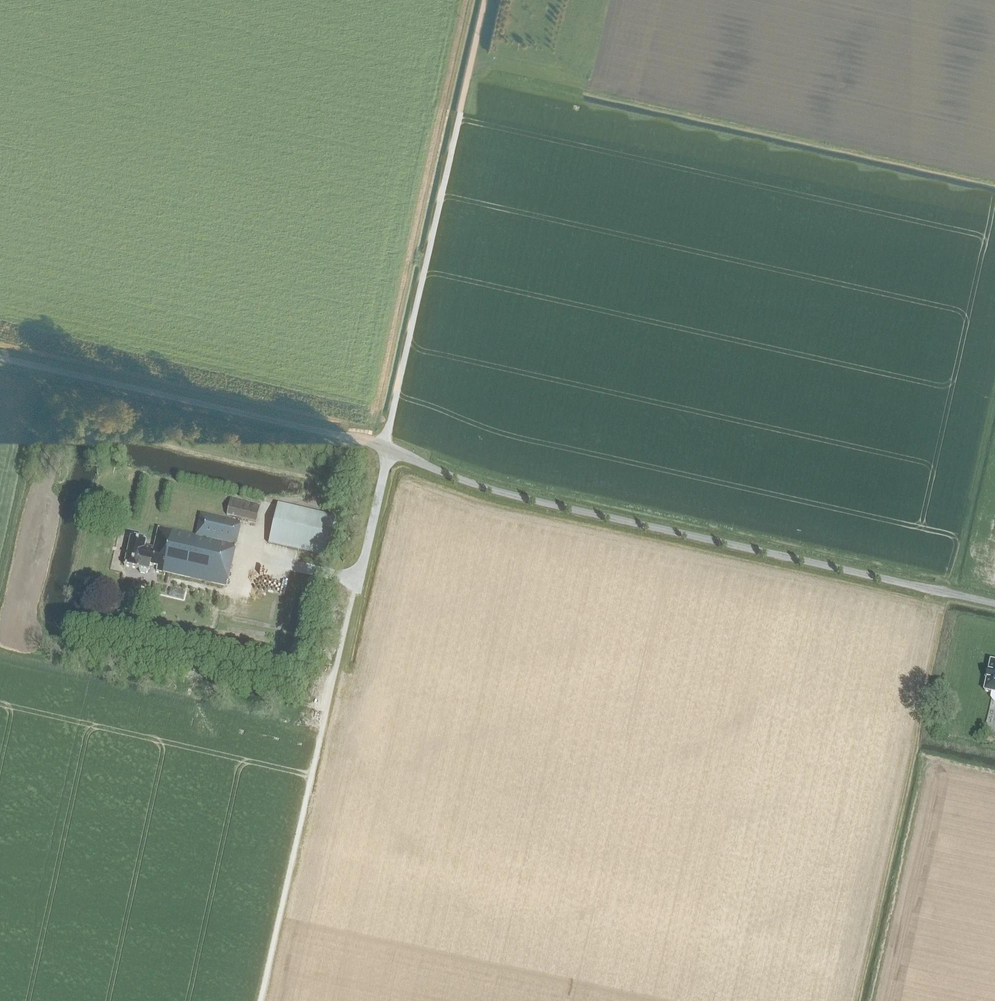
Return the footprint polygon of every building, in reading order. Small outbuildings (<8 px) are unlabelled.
[(260,506),(229,499),(226,516),(256,523),(260,506)] [(268,544),(326,558),(336,518),(278,504),(268,544)] [(125,566),(138,569),(139,573),(146,574),(148,571),(148,572),(150,565),(157,567),(156,570),(226,586),(241,523),(200,514),(195,536),(158,527),(154,549),(145,547),(147,541),(132,537),(125,566)] [(991,661),(988,673),(987,673),(985,679),(987,679),(984,691),(992,693),(991,698),(994,702),(994,662),(991,661)]
